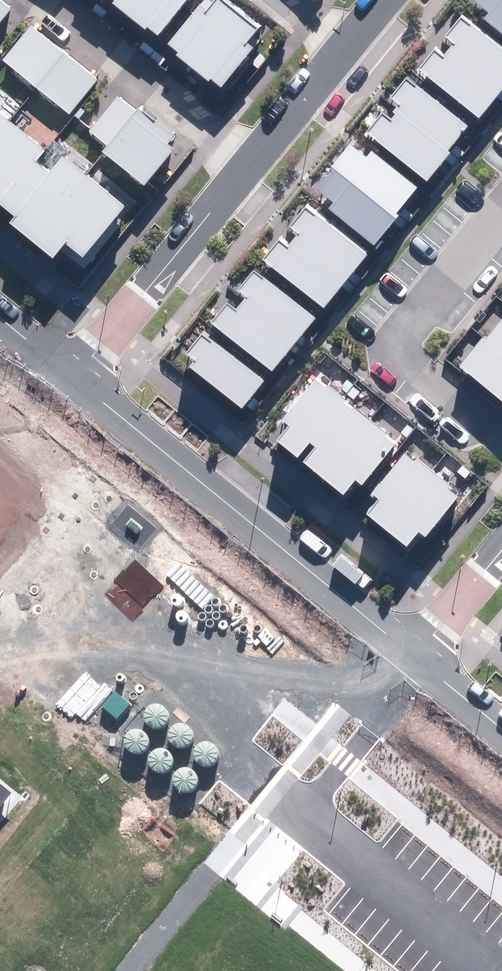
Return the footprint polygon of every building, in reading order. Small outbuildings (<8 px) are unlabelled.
[(158,34),(185,0),(115,0),(113,2),(145,29),(148,25),(158,34)] [(222,87),(256,48),(248,42),(260,28),(227,0),(218,0),(208,12),(201,7),(168,44),(177,53),(176,54),(208,82),(211,78),(222,87)] [(501,34),(501,0),(474,0),(490,13),(484,19),(501,34)] [(9,12),(0,5),(0,23),(9,12)] [(480,117),(501,90),(501,50),(460,17),(444,36),(454,43),(444,56),(434,48),(418,68),(480,117)] [(68,118),(96,83),(28,27),(0,62),(0,63),(68,118)] [(364,130),(426,180),(449,153),(446,150),(465,127),(406,80),(391,99),(400,106),(390,118),(380,110),(364,130)] [(85,134),(143,186),(173,153),(167,147),(174,140),(137,105),(130,113),(116,100),(85,134)] [(83,255),(124,207),(65,157),(51,173),(36,160),(45,149),(0,111),(0,203),(1,202),(15,214),(11,219),(55,256),(67,242),(83,255)] [(327,208),(373,246),(399,215),(396,213),(418,187),(372,150),(366,158),(349,144),(331,167),(334,169),(317,189),(333,202),(327,208)] [(262,260),(324,309),(368,254),(307,206),(290,228),(298,234),(288,247),(278,239),(262,260)] [(210,323),(272,372),(315,318),(255,271),(239,291),(247,297),(237,311),(226,303),(210,323)] [(501,401),(501,319),(484,342),(480,339),(458,367),(501,401)] [(189,368),(242,409),(264,381),(202,333),(186,354),(194,361),(189,368)] [(355,481),(361,485),(396,444),(316,378),(282,419),(289,425),(276,440),(297,457),(309,443),(315,447),(303,462),(343,495),(355,481)] [(367,515),(406,547),(418,532),(425,538),(458,498),(448,490),(450,487),(416,459),(414,462),(404,454),(371,494),(379,500),(367,515)] [(130,705),(114,692),(102,706),(118,719),(130,705)] [(145,718),(147,722),(149,725),(152,727),(156,728),(160,728),(163,726),(166,724),(168,721),(169,717),(169,713),(167,710),(164,707),(161,705),(157,704),(153,705),(149,707),(147,710),(145,714),(145,718)] [(169,737),(171,740),(173,743),(176,746),(180,747),(184,746),(187,745),(190,742),(192,739),(193,735),(193,732),(191,728),(188,725),(185,724),(181,723),(177,724),(173,726),(171,729),(170,733),(169,737)] [(126,743),(127,747),(129,750),(133,752),(136,753),(140,753),(144,752),(147,749),(149,746),(149,742),(149,738),(147,735),(145,732),(141,730),(137,730),(133,730),(130,732),(127,736),(126,739),(126,743)] [(194,755),(195,759),(198,762),(201,764),(205,765),(208,765),(212,764),(215,761),(217,758),(218,754),(217,750),(216,747),(213,744),(210,742),(206,741),(202,742),(198,744),(195,748),(194,751),(194,755)] [(150,762),(151,766),(153,769),(157,771),(160,772),(164,772),(168,770),(171,768),(173,764),(173,761),(173,757),(171,753),(169,751),(165,749),(161,748),(157,749),(154,751),(151,754),(150,758),(150,762)] [(174,780),(176,784),(178,787),(181,789),(185,790),(189,790),(192,789),(195,786),(197,783),(198,779),(198,775),(196,772),(193,769),(190,767),(186,767),(182,767),(178,770),(176,773),(174,777),(174,780)] [(11,793),(0,784),(0,808),(11,793)]
